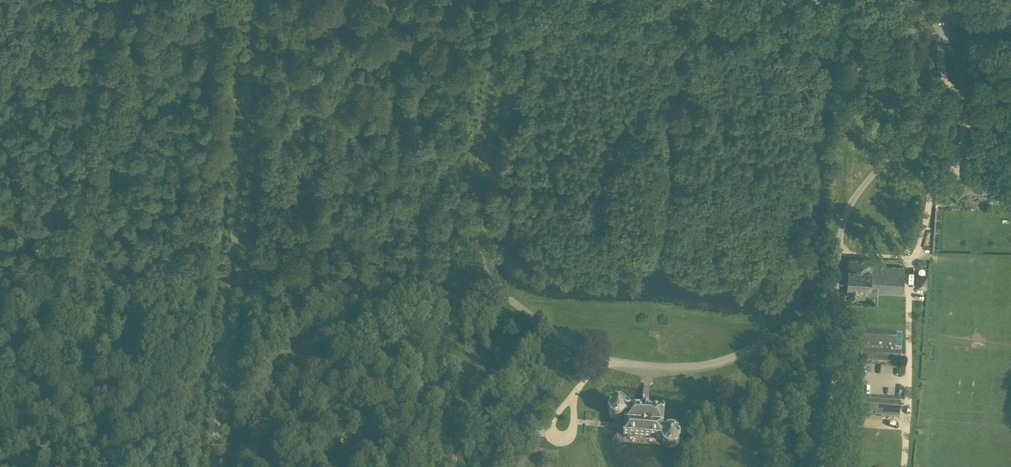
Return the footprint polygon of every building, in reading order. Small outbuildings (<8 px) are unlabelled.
[(971,80),(971,66),(966,66),(966,62),(955,62),(955,84),(966,84),(966,80),(971,80)] [(810,79),(801,78),(800,87),(809,87),(810,79)] [(991,183),(991,170),(971,170),(971,183),(973,183),(973,186),(989,186),(989,183),(991,183)] [(1003,204),(1004,195),(991,194),(990,203),(1003,204)] [(901,293),(903,267),(871,266),(871,260),(849,259),(847,296),(864,297),(864,295),(877,295),(877,292),(901,293)] [(927,288),(928,276),(916,274),(914,287),(927,288)] [(901,350),(902,335),(864,331),(863,346),(865,346),(865,350),(862,350),(861,360),(899,364),(900,353),(895,353),(895,349),(901,350)] [(898,419),(899,403),(858,400),(857,415),(898,419)] [(660,412),(655,411),(649,411),(642,411),(626,409),(624,405),(620,402),(619,402),(617,402),(611,404),(609,406),(608,410),(607,413),(610,417),(614,420),(617,421),(619,421),(625,417),(623,436),(660,440),(663,445),(667,447),(672,448),(676,445),(679,442),(679,441),(679,437),(677,433),(675,431),(672,429),(669,429),(666,430),(661,433),(663,415),(663,414),(663,413),(664,412),(663,411),(662,411),(660,412)]
